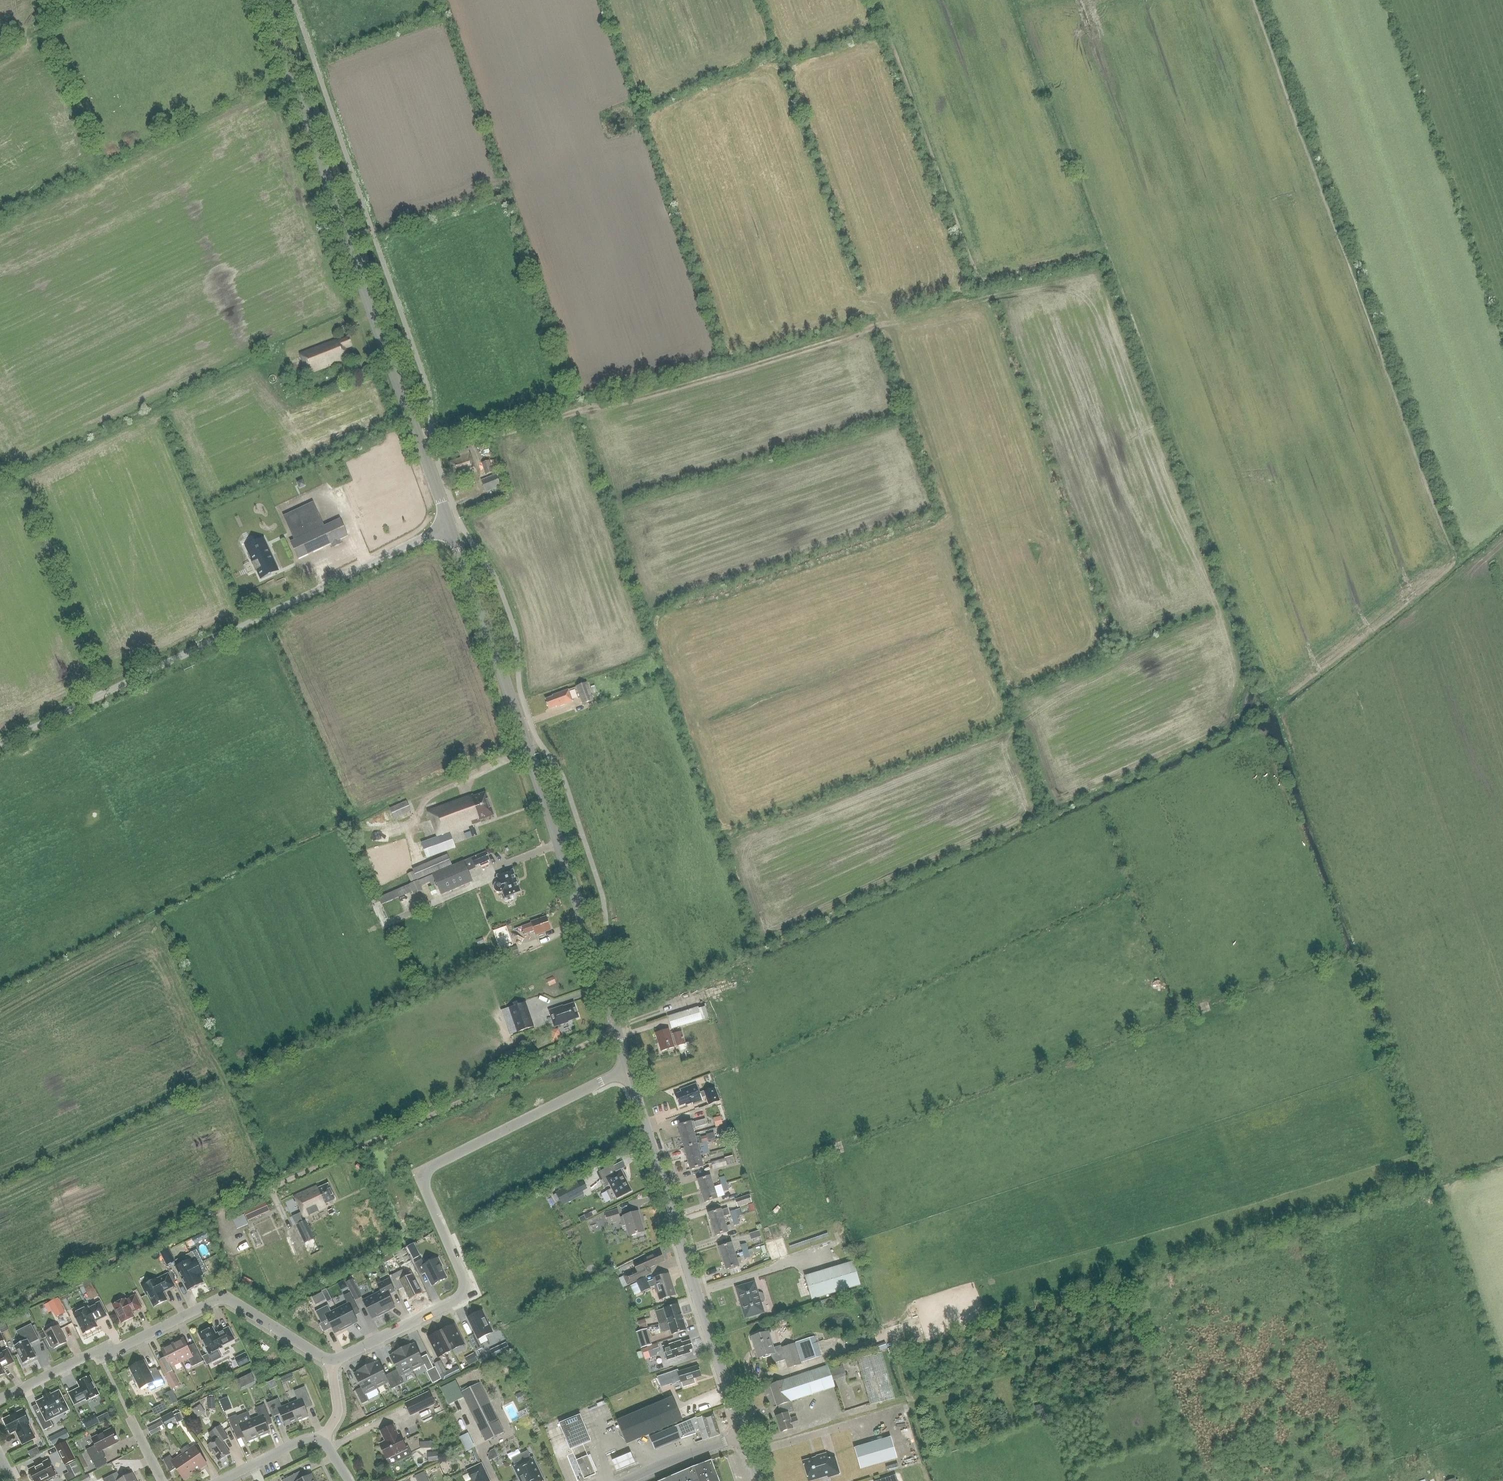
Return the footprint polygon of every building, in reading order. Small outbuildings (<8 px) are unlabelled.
[(352,346),(349,338),(338,342),(337,339),(300,353),(307,373),(308,373),(312,385),(325,380),(321,368),(344,360),(344,358),(350,356),(347,348),(352,346)] [(476,471),(470,453),(460,456),(461,458),(450,462),(455,475),(461,473),(463,478),(467,476),(466,474),(476,471)] [(481,463),(486,475),(494,472),(490,460),(481,463)] [(486,491),(501,486),(496,474),(481,480),(486,491)] [(379,523),(374,511),(389,506),(390,507),(396,505),(394,502),(405,498),(400,486),(396,487),(395,483),(388,486),(388,488),(366,496),(369,505),(355,510),(361,529),(379,523)] [(322,528),(301,484),(276,496),(296,540),(291,543),(299,559),(333,543),(334,545),(335,545),(339,543),(339,542),(339,540),(348,536),(340,520),(322,528)] [(254,562),(252,563),(252,564),(253,564),(256,570),(255,570),(255,571),(256,571),(258,570),(261,578),(271,573),(277,570),(276,568),(263,539),(256,542),(247,546),(249,551),(254,562)] [(594,700),(587,682),(576,686),(582,704),(594,700)] [(568,689),(552,695),(553,697),(546,699),(549,708),(556,706),(557,707),(573,701),(568,689)] [(450,833),(480,822),(479,820),(493,815),(485,793),(474,797),(473,795),(428,811),(437,837),(421,843),(427,858),(455,847),(450,833)] [(407,801),(406,800),(390,807),(394,818),(400,816),(411,811),(407,801)] [(433,874),(442,895),(472,882),(468,871),(476,868),(475,866),(489,860),(486,852),(464,861),(463,861),(463,862),(433,874)] [(417,879),(452,865),(447,854),(412,869),(413,871),(409,873),(412,881),(417,879)] [(495,886),(494,887),(495,887),(495,888),(495,889),(496,890),(497,890),(497,891),(498,891),(499,891),(500,891),(501,891),(502,891),(503,891),(505,896),(505,898),(504,898),(504,899),(504,900),(504,901),(505,901),(505,902),(506,902),(507,902),(507,901),(508,901),(512,899),(513,899),(514,899),(514,898),(514,897),(514,896),(513,896),(513,895),(512,895),(512,894),(520,891),(513,870),(498,876),(500,881),(498,882),(497,883),(496,883),(496,884),(495,884),(495,885),(495,886)] [(547,917),(531,923),(524,926),(527,933),(534,931),(536,935),(541,933),(542,932),(551,929),(547,917)] [(506,927),(493,931),(500,950),(514,945),(506,927)] [(525,1003),(510,1008),(518,1031),(533,1026),(525,1003)] [(563,1007),(563,1006),(549,1010),(554,1027),(568,1022),(568,1021),(579,1017),(574,1003),(563,1007)] [(672,1026),(688,1021),(688,1023),(702,1019),(698,1007),(668,1016),(672,1026)] [(552,1030),(556,1039),(562,1036),(558,1027),(552,1030)] [(671,1037),(669,1029),(655,1033),(661,1051),(674,1047),(674,1046),(677,1046),(679,1045),(680,1050),(690,1047),(689,1042),(685,1043),(681,1032),(674,1034),(674,1036),(671,1037)] [(510,1065),(524,1060),(521,1049),(506,1055),(510,1065)] [(697,1084),(680,1090),(681,1092),(675,1095),(679,1106),(688,1103),(688,1104),(693,1102),(693,1103),(703,1100),(697,1084)] [(720,1101),(715,1087),(705,1091),(710,1105),(720,1101)] [(714,1118),(716,1126),(723,1124),(721,1116),(714,1118)] [(694,1121),(695,1126),(708,1123),(707,1118),(694,1121)] [(678,1125),(682,1138),(695,1134),(693,1129),(695,1128),(694,1122),(692,1122),(691,1122),(678,1125)] [(682,1138),(685,1148),(700,1144),(699,1143),(708,1141),(707,1136),(701,1138),(700,1136),(696,1137),(695,1134),(682,1138)] [(700,1144),(685,1148),(687,1159),(700,1156),(699,1151),(707,1149),(706,1143),(700,1145),(700,1144)] [(701,1159),(700,1156),(687,1159),(690,1170),(703,1166),(705,1166),(703,1159),(701,1159)] [(725,1159),(727,1166),(735,1163),(733,1156),(725,1158),(725,1159)] [(711,1162),(713,1169),(727,1166),(725,1159),(711,1162)] [(613,1165),(599,1172),(606,1186),(610,1185),(611,1188),(606,1191),(611,1200),(616,1197),(617,1199),(632,1191),(621,1170),(617,1172),(613,1165)] [(698,1180),(701,1191),(714,1188),(711,1176),(698,1180)] [(563,1205),(583,1194),(577,1182),(556,1193),(563,1205)] [(335,1199),(328,1184),(318,1188),(317,1186),(294,1196),(304,1217),(327,1207),(325,1204),(335,1199)] [(705,1202),(718,1198),(714,1188),(701,1191),(705,1202)] [(752,1203),(749,1195),(735,1199),(738,1207),(752,1203)] [(269,1210),(266,1202),(244,1211),(247,1220),(269,1210)] [(721,1211),(721,1209),(708,1214),(712,1225),(725,1221),(723,1216),(730,1214),(728,1209),(721,1211)] [(619,1218),(617,1210),(605,1214),(609,1224),(620,1221),(622,1227),(626,1225),(630,1236),(644,1232),(638,1212),(623,1216),(624,1217),(619,1218)] [(590,1221),(592,1228),(603,1225),(601,1217),(590,1221)] [(313,1239),(305,1220),(296,1224),(304,1243),(313,1239)] [(725,1221),(712,1225),(715,1236),(728,1232),(728,1230),(732,1229),(731,1224),(726,1226),(725,1221)] [(772,1259),(780,1257),(776,1240),(768,1243),(772,1259)] [(723,1258),(735,1254),(732,1243),(719,1247),(723,1258)] [(167,1264),(174,1261),(167,1246),(160,1250),(167,1264)] [(405,1248),(395,1254),(401,1267),(412,1261),(405,1248)] [(417,1249),(410,1253),(413,1259),(420,1255),(417,1249)] [(191,1259),(176,1267),(188,1290),(190,1289),(192,1290),(194,1289),(195,1287),(197,1285),(199,1286),(201,1285),(201,1283),(203,1282),(200,1276),(203,1275),(196,1260),(196,1259),(199,1258),(196,1252),(190,1255),(191,1259)] [(623,1276),(628,1285),(636,1281),(641,1279),(641,1278),(652,1273),(649,1266),(650,1268),(655,1266),(654,1265),(664,1261),(660,1252),(646,1259),(634,1265),(637,1270),(623,1276)] [(739,1266),(735,1254),(723,1258),(726,1269),(739,1266)] [(422,1259),(415,1263),(421,1275),(426,1272),(433,1285),(446,1278),(440,1267),(442,1266),(438,1258),(425,1265),(422,1259)] [(812,1299),(860,1285),(853,1261),(805,1276),(812,1299)] [(403,1270),(390,1276),(397,1290),(403,1287),(410,1300),(422,1293),(413,1274),(406,1277),(403,1270)] [(175,1286),(168,1273),(157,1279),(157,1278),(142,1286),(147,1295),(148,1294),(154,1307),(167,1300),(163,1292),(175,1286)] [(650,1288),(656,1286),(660,1299),(675,1295),(668,1274),(654,1278),(654,1280),(648,1282),(645,1277),(641,1279),(636,1281),(641,1292),(650,1288)] [(243,1281),(252,1285),(254,1280),(245,1276),(243,1281)] [(357,1288),(353,1279),(346,1282),(351,1291),(357,1288)] [(375,1295),(384,1314),(390,1311),(389,1310),(395,1307),(388,1294),(395,1291),(389,1279),(378,1285),(381,1291),(375,1295)] [(745,1318),(764,1312),(761,1303),(763,1302),(764,1300),(765,1298),(763,1294),(762,1293),(760,1292),(758,1293),(754,1282),(736,1288),(745,1318)] [(92,1283),(86,1286),(93,1299),(98,1296),(92,1283)] [(488,1288),(470,1298),(473,1304),(491,1294),(488,1288)] [(322,1291),(327,1302),(332,1300),(326,1289),(322,1291)] [(347,1328),(353,1325),(352,1324),(357,1321),(351,1308),(356,1306),(350,1293),(345,1296),(348,1303),(337,1309),(347,1328)] [(136,1310),(142,1307),(136,1295),(126,1300),(125,1299),(113,1305),(122,1323),(134,1317),(132,1311),(135,1309),(135,1310),(136,1310)] [(373,1318),(378,1316),(378,1317),(384,1314),(375,1295),(364,1300),(373,1318)] [(49,1302),(56,1317),(65,1312),(58,1297),(49,1302)] [(95,1321),(107,1315),(100,1302),(88,1308),(88,1307),(74,1314),(83,1333),(98,1326),(95,1321)] [(664,1308),(665,1309),(655,1312),(659,1324),(682,1317),(680,1311),(681,1311),(680,1307),(679,1307),(678,1304),(664,1308)] [(341,1331),(347,1328),(337,1309),(332,1312),(328,1305),(316,1311),(322,1323),(328,1320),(335,1333),(340,1330),(341,1331)] [(483,1348),(478,1339),(493,1332),(482,1310),(467,1318),(475,1334),(469,1337),(476,1351),(483,1348)] [(684,1323),(682,1317),(659,1324),(662,1332),(671,1329),(672,1334),(686,1330),(685,1327),(686,1327),(685,1323),(684,1323)] [(645,1318),(638,1320),(640,1328),(648,1326),(645,1318)] [(22,1342),(15,1346),(24,1363),(36,1357),(30,1344),(39,1339),(31,1324),(16,1331),(22,1342)] [(455,1324),(441,1331),(451,1351),(465,1344),(455,1324)] [(53,1346),(54,1348),(66,1342),(58,1325),(46,1332),(49,1338),(47,1339),(47,1340),(51,1347),(52,1347),(53,1346)] [(205,1347),(204,1347),(204,1348),(206,1352),(207,1353),(208,1352),(209,1353),(209,1354),(218,1350),(223,1347),(222,1346),(235,1339),(229,1327),(216,1334),(213,1328),(199,1335),(205,1347)] [(641,1348),(652,1345),(647,1329),(636,1332),(641,1348)] [(438,1358),(451,1351),(441,1331),(428,1338),(438,1358)] [(774,1363),(785,1360),(788,1368),(814,1360),(821,1357),(819,1350),(811,1352),(807,1339),(782,1347),(781,1345),(773,1348),(768,1331),(751,1337),(758,1358),(771,1354),(774,1363)] [(184,1338),(172,1344),(182,1362),(189,1359),(192,1367),(203,1361),(196,1348),(190,1351),(184,1338)] [(690,1350),(693,1349),(690,1340),(682,1343),(681,1341),(663,1347),(667,1360),(691,1353),(690,1350)] [(182,1362),(172,1344),(161,1349),(166,1358),(158,1362),(164,1374),(172,1370),(171,1367),(182,1362)] [(647,1347),(650,1355),(660,1352),(657,1344),(647,1347)] [(421,1358),(414,1345),(410,1347),(410,1345),(402,1349),(412,1370),(424,1364),(427,1371),(433,1368),(427,1355),(421,1358)] [(397,1370),(391,1373),(398,1386),(404,1383),(400,1375),(412,1370),(402,1349),(394,1353),(395,1354),(391,1356),(397,1370)] [(5,1373),(2,1366),(4,1365),(5,1366),(14,1362),(8,1350),(0,1353),(0,1375),(5,1373)] [(209,1353),(202,1356),(207,1367),(208,1366),(207,1365),(212,1363),(222,1358),(218,1350),(209,1354),(209,1353)] [(239,1367),(250,1361),(246,1352),(235,1358),(239,1367)] [(883,1353),(858,1359),(871,1406),(896,1399),(883,1353)] [(471,1354),(465,1358),(469,1366),(476,1362),(471,1354)] [(447,1372),(441,1360),(434,1364),(440,1376),(447,1372)] [(165,1385),(158,1370),(151,1374),(144,1361),(141,1362),(140,1361),(136,1362),(132,1365),(133,1366),(130,1368),(140,1388),(148,1384),(152,1391),(165,1385)] [(392,1389),(398,1386),(391,1373),(385,1376),(379,1362),(375,1365),(374,1363),(366,1367),(376,1387),(388,1382),(392,1389)] [(828,1365),(805,1373),(770,1385),(777,1406),(778,1405),(781,1415),(776,1416),(781,1432),(793,1428),(799,1426),(796,1417),(790,1419),(788,1413),(794,1411),(794,1412),(794,1411),(791,1401),(835,1387),(832,1379),(846,1375),(843,1365),(829,1370),(828,1365)] [(661,1386),(680,1380),(681,1383),(683,1388),(696,1383),(694,1378),(701,1376),(698,1366),(678,1372),(677,1371),(658,1377),(661,1386)] [(364,1393),(376,1387),(366,1367),(358,1371),(359,1372),(355,1374),(361,1387),(355,1390),(362,1404),(368,1401),(364,1393)] [(429,1374),(433,1383),(441,1379),(437,1370),(429,1374)] [(172,1371),(165,1375),(172,1389),(179,1385),(172,1371)] [(87,1401),(99,1394),(90,1376),(78,1382),(81,1388),(77,1390),(76,1389),(69,1393),(75,1405),(86,1399),(87,1401)] [(246,1387),(242,1379),(235,1382),(239,1390),(246,1387)] [(503,1433),(479,1383),(461,1391),(486,1441),(503,1433)] [(308,1416),(303,1404),(311,1401),(305,1387),(294,1391),(298,1400),(290,1403),(297,1421),(308,1416)] [(172,1390),(164,1394),(170,1405),(178,1401),(172,1390)] [(67,1408),(69,1406),(66,1402),(64,1401),(59,1391),(58,1392),(56,1391),(52,1393),(51,1395),(37,1402),(43,1413),(37,1416),(44,1430),(53,1426),(49,1419),(68,1409),(67,1408)] [(411,1416),(435,1405),(429,1392),(405,1403),(411,1416)] [(227,1397),(220,1400),(224,1412),(232,1408),(227,1397)] [(627,1443),(682,1420),(672,1397),(617,1420),(627,1443)] [(286,1426),(297,1421),(290,1403),(282,1407),(278,1398),(267,1403),(273,1417),(281,1414),(286,1426)] [(1039,1423),(1051,1419),(1046,1402),(1034,1406),(1039,1423)] [(202,1403),(193,1408),(198,1416),(206,1411),(202,1403)] [(259,1416),(251,1420),(258,1437),(270,1432),(265,1420),(270,1418),(264,1404),(255,1408),(259,1416)] [(459,1408),(452,1410),(459,1430),(465,1427),(459,1408)] [(22,1444),(36,1438),(29,1424),(30,1424),(23,1410),(4,1419),(11,1433),(17,1430),(19,1434),(18,1435),(22,1444)] [(177,1421),(182,1419),(180,1412),(174,1415),(177,1421)] [(242,1430),(247,1442),(258,1437),(251,1420),(248,1412),(237,1416),(236,1415),(228,1418),(235,1433),(242,1430)] [(675,1426),(649,1437),(655,1449),(681,1438),(680,1438),(696,1433),(695,1428),(699,1427),(703,1440),(709,1438),(720,1435),(713,1413),(702,1417),(697,1419),(696,1417),(675,1426)] [(86,1428),(99,1422),(95,1414),(82,1420),(86,1428)] [(570,1449),(591,1441),(580,1414),(559,1423),(570,1449)] [(162,1420),(156,1423),(160,1431),(166,1428),(162,1420)] [(380,1444),(382,1448),(381,1450),(383,1454),(385,1454),(387,1458),(406,1449),(399,1435),(398,1435),(393,1425),(381,1431),(386,1441),(380,1444)] [(213,1452),(219,1461),(230,1453),(222,1442),(228,1438),(220,1426),(209,1433),(214,1441),(208,1445),(209,1447),(209,1448),(208,1449),(208,1450),(209,1452),(211,1452),(212,1452),(213,1452)] [(102,1450),(118,1442),(117,1439),(118,1439),(117,1437),(116,1438),(111,1428),(91,1438),(95,1445),(86,1450),(93,1463),(106,1457),(102,1450)] [(66,1429),(49,1438),(53,1445),(70,1437),(66,1429)] [(467,1450),(476,1446),(470,1432),(460,1436),(467,1450)] [(891,1438),(855,1448),(861,1469),(897,1459),(891,1438)] [(65,1465),(75,1459),(66,1441),(56,1447),(65,1465)] [(32,1456),(41,1452),(38,1446),(29,1450),(32,1456)] [(207,1464),(195,1446),(183,1454),(195,1472),(207,1464)] [(428,1462),(439,1460),(438,1451),(427,1452),(428,1462)] [(830,1477),(840,1474),(835,1459),(828,1461),(826,1453),(817,1456),(817,1458),(803,1462),(808,1480),(829,1474),(830,1477)] [(184,1480),(195,1472),(183,1454),(173,1460),(170,1455),(164,1459),(170,1472),(176,1468),(184,1480)] [(632,1455),(612,1462),(617,1474),(636,1466),(632,1455)] [(584,1479),(595,1474),(587,1456),(576,1461),(584,1479)] [(532,1458),(512,1467),(519,1480),(543,1480),(532,1458)] [(53,1476),(56,1475),(48,1460),(28,1469),(31,1474),(29,1475),(30,1477),(31,1479),(32,1480),(34,1480),(44,1480),(47,1479),(48,1480),(49,1480),(53,1479),(53,1478),(53,1476)] [(82,1474),(75,1460),(68,1464),(75,1477),(82,1474)] [(703,1463),(694,1467),(661,1480),(719,1480),(711,1460),(703,1463)] [(482,1463),(467,1470),(472,1480),(490,1480),(482,1463)] [(103,1479),(104,1480),(136,1480),(132,1473),(121,1479),(117,1472),(103,1479)] [(424,1472),(415,1476),(417,1480),(420,1480),(427,1478),(424,1472)]
